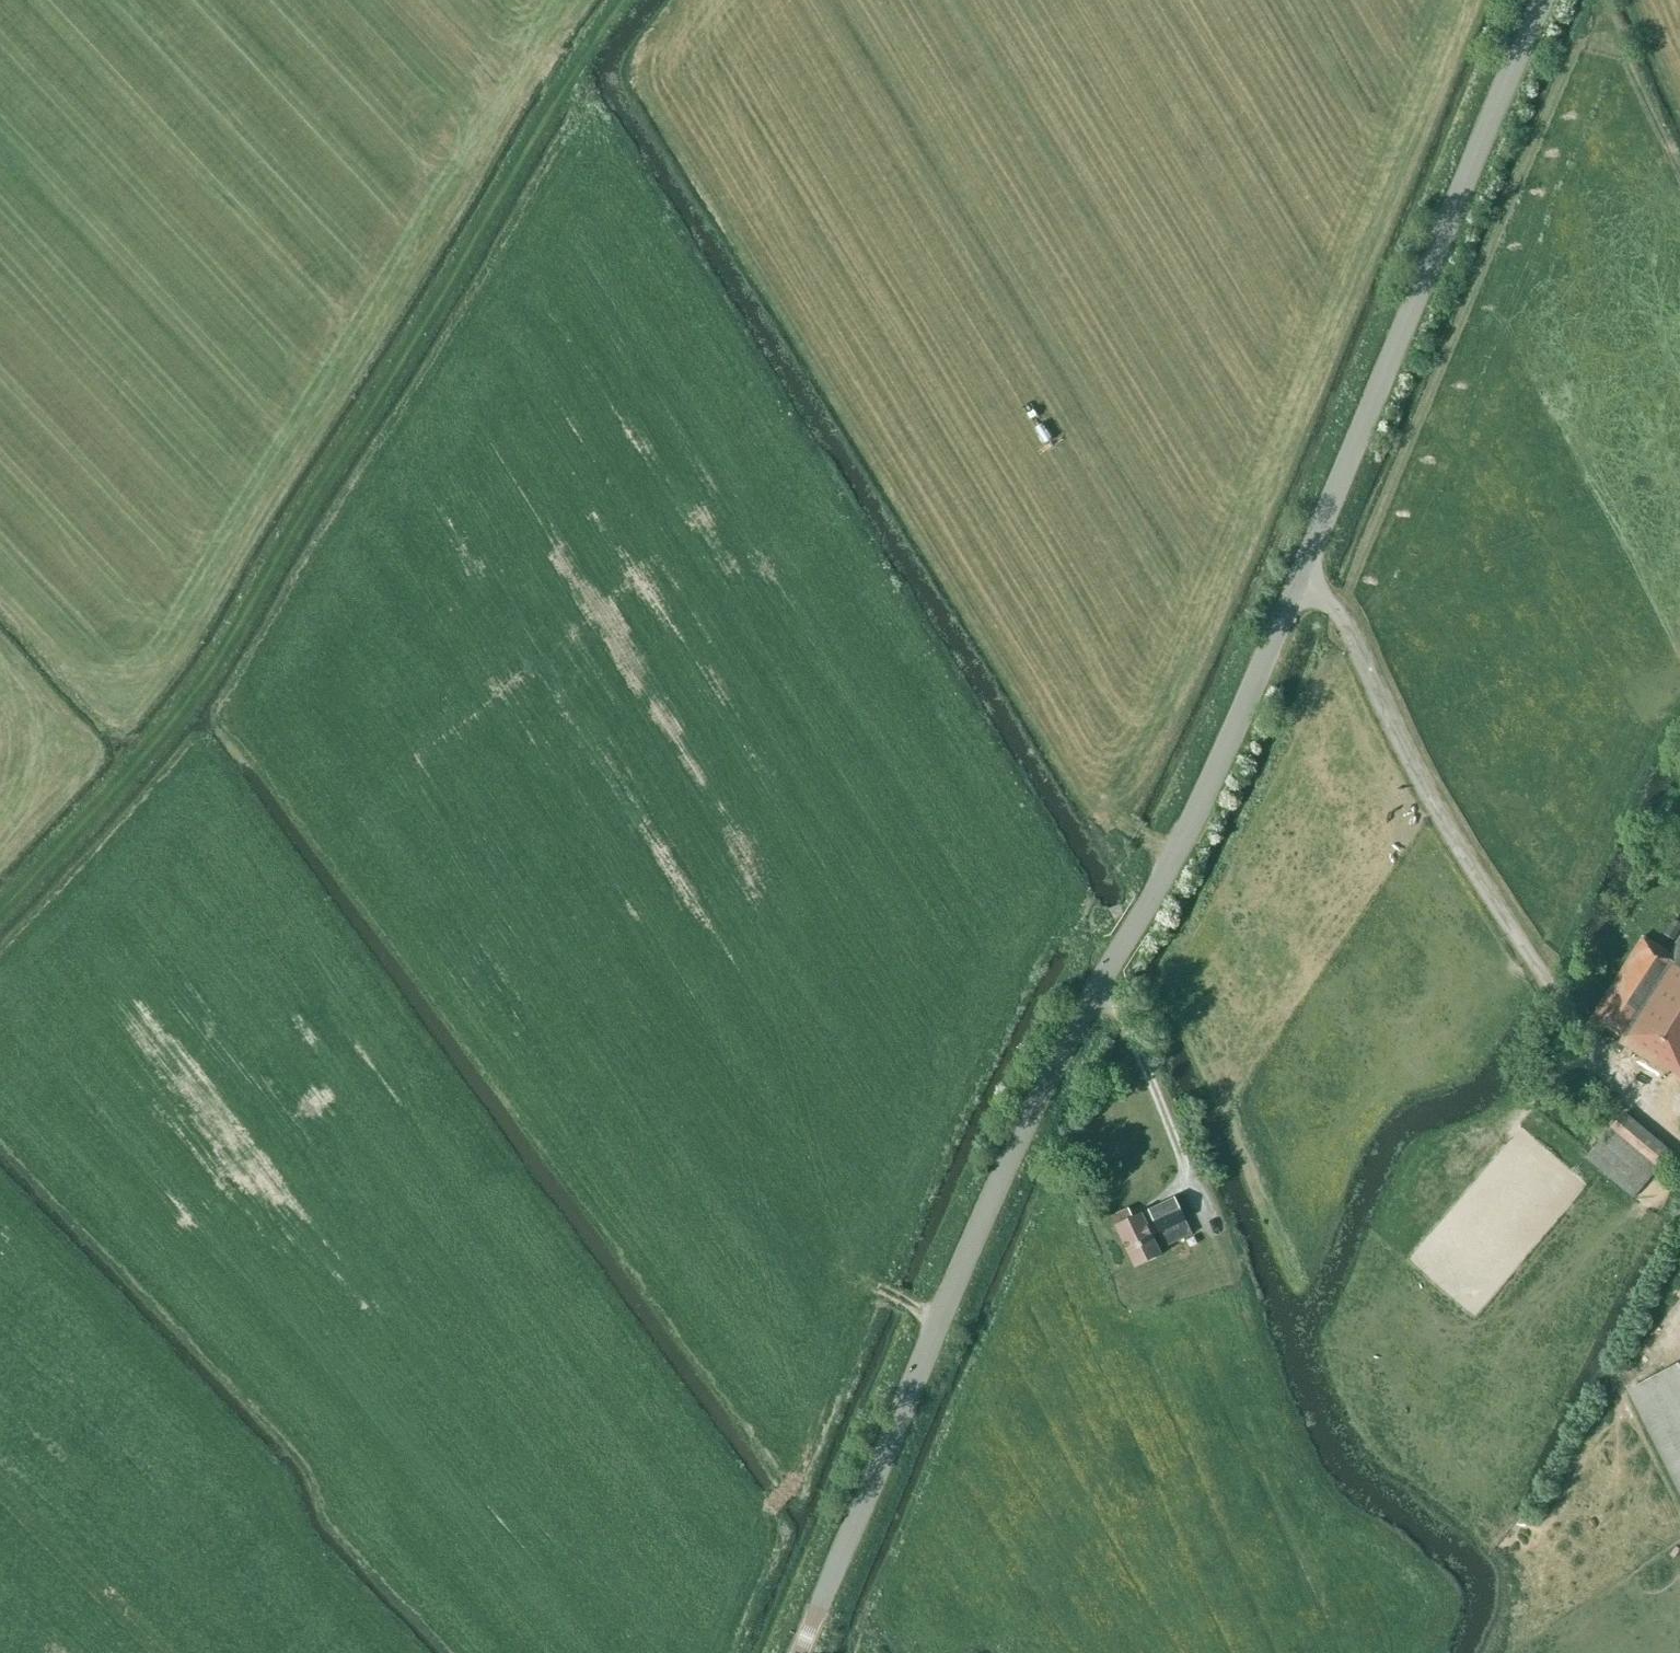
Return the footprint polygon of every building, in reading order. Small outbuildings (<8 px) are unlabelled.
[(1589,1025),(1600,1032),(1603,1027),(1620,1038),(1617,1043),(1668,1075),(1670,1073),(1679,1079),(1679,934),(1668,953),(1644,938),(1611,991),(1596,1014),(1589,1025)] [(1668,1181),(1679,1167),(1679,1160),(1673,1155),(1674,1154),(1625,1112),(1585,1159),(1634,1200),(1658,1172),(1668,1181)] [(1149,1212),(1166,1247),(1192,1235),(1185,1220),(1175,1199),(1149,1212)] [(1133,1219),(1129,1210),(1112,1218),(1136,1268),(1161,1257),(1141,1215),(1133,1219)] [(1628,1392),(1679,1495),(1679,1365),(1628,1392)]
